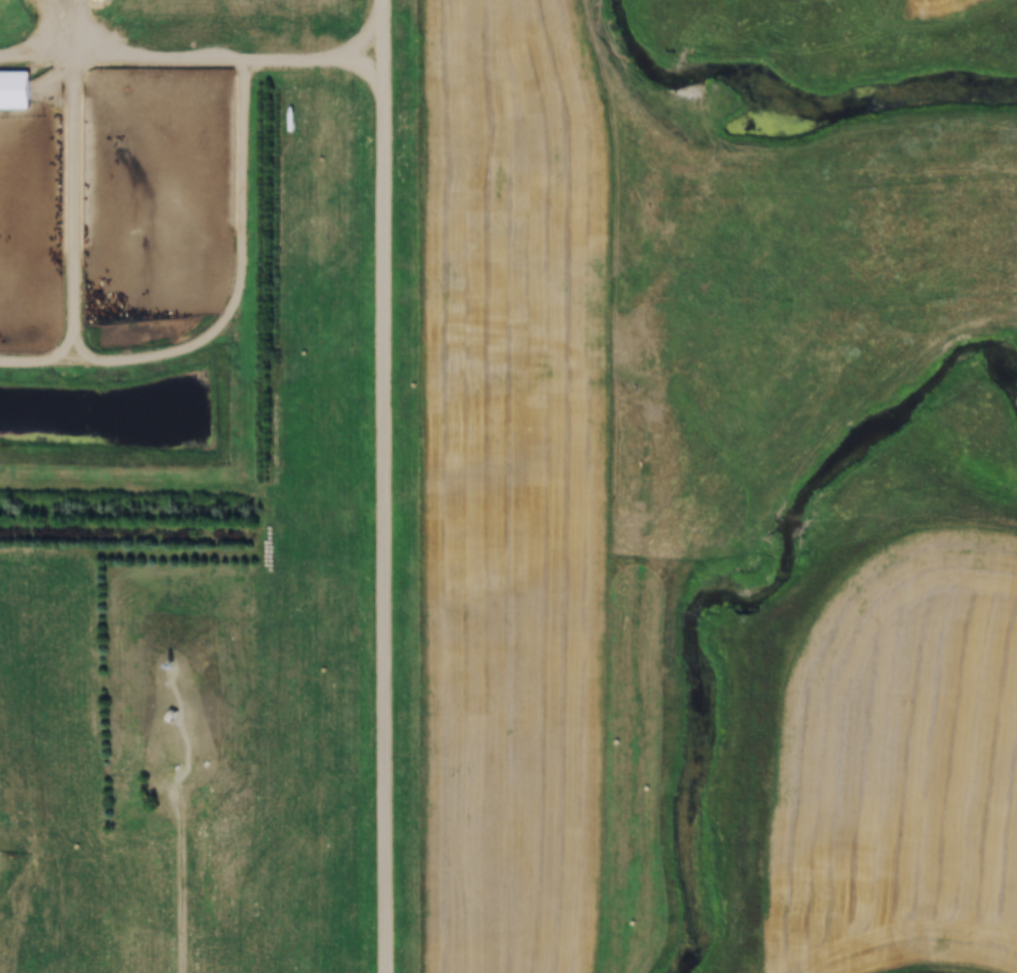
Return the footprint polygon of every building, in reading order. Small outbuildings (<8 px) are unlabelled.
[(12,125),(0,125),(0,85),(11,85),(12,125)]
